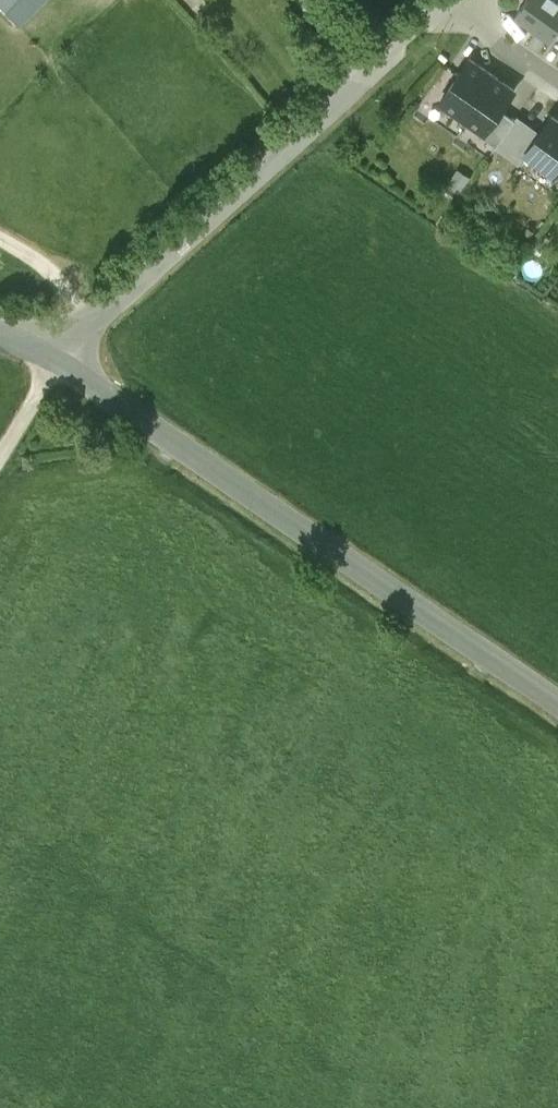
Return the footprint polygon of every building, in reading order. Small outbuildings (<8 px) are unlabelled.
[(18,23),(40,0),(0,0),(0,7),(18,23)] [(515,16),(552,40),(556,33),(557,30),(557,0),(525,0),(515,16)] [(492,75),(469,60),(437,108),(460,123),(492,75)] [(503,113),(517,92),(492,75),(460,123),(485,140),(503,113)] [(515,122),(503,113),(485,140),(497,148),(515,122)] [(552,117),(539,135),(522,159),(557,185),(557,121),(552,117)] [(517,165),(522,159),(539,135),(517,119),(515,122),(497,148),(495,150),(517,165)]
